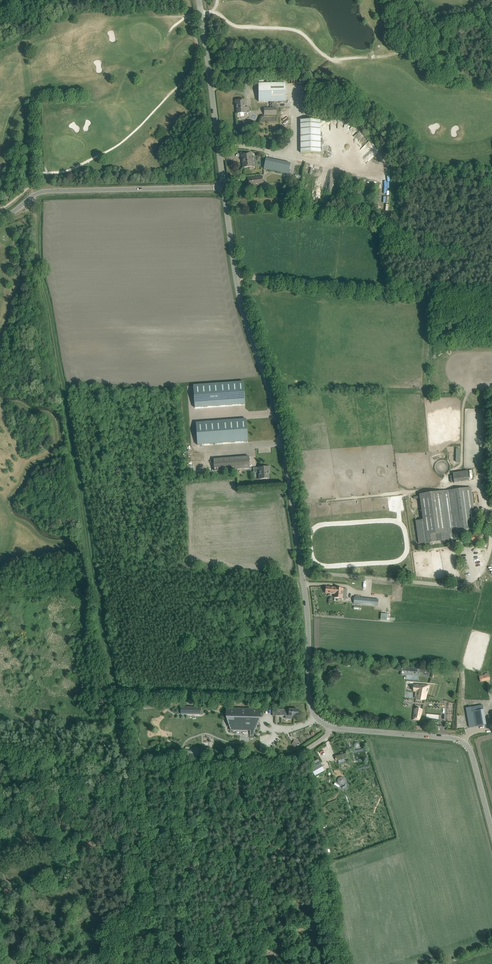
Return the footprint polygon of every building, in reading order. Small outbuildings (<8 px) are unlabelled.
[(258,83),(259,101),(285,101),(285,83),(258,83)] [(241,113),(249,112),(248,107),(245,108),(244,100),(235,101),(235,105),(236,105),(237,111),(241,110),(241,113)] [(277,107),(278,129),(288,128),(287,106),(277,107)] [(320,120),(300,120),(300,152),(321,152),(320,120)] [(251,153),(246,154),(241,154),(242,159),(243,158),(244,167),(252,166),(251,157),(252,157),(251,153)] [(265,156),(263,165),(286,171),(288,163),(265,156)] [(262,176),(253,177),(248,178),(249,186),(263,185),(262,176)] [(193,386),(195,408),(245,404),(243,382),(193,386)] [(195,422),(197,445),(248,441),(246,418),(195,422)] [(249,456),(213,459),(214,471),(250,468),(249,456)] [(269,467),(264,467),(259,467),(259,472),(260,479),(269,478),(269,474),(268,474),(268,472),(269,472),(269,467)] [(453,472),(454,481),(469,479),(468,470),(453,472)] [(419,520),(415,520),(418,544),(448,540),(448,541),(456,540),(455,531),(472,529),(476,528),(476,527),(471,487),(455,490),(441,491),(431,493),(428,493),(419,494),(421,510),(422,520),(419,520)] [(477,531),(472,532),(473,536),(471,536),(472,542),(481,540),(480,535),(477,535),(477,531)] [(335,588),(326,587),(326,593),(334,594),(334,597),(346,598),(347,589),(335,587),(335,588)] [(354,597),(354,602),(354,603),(378,606),(378,599),(354,597)] [(366,611),(365,618),(378,619),(379,612),(366,611)] [(490,679),(488,673),(484,674),(485,675),(479,677),(480,681),(490,679)] [(429,685),(416,684),(415,697),(426,698),(429,685)] [(483,711),(482,705),(471,707),(472,713),(483,711)] [(261,708),(226,708),(226,717),(231,717),(230,727),(229,727),(230,730),(234,730),(234,728),(240,728),(240,729),(250,730),(250,736),(253,736),(259,722),(258,722),(258,717),(260,718),(261,717),(261,708)] [(298,716),(298,709),(281,709),(276,709),(276,716),(282,716),(282,715),(286,716),(286,719),(292,719),(292,716),(298,716)] [(422,710),(414,710),(413,720),(419,720),(422,710)] [(352,745),(353,751),(365,748),(364,741),(352,745)]
